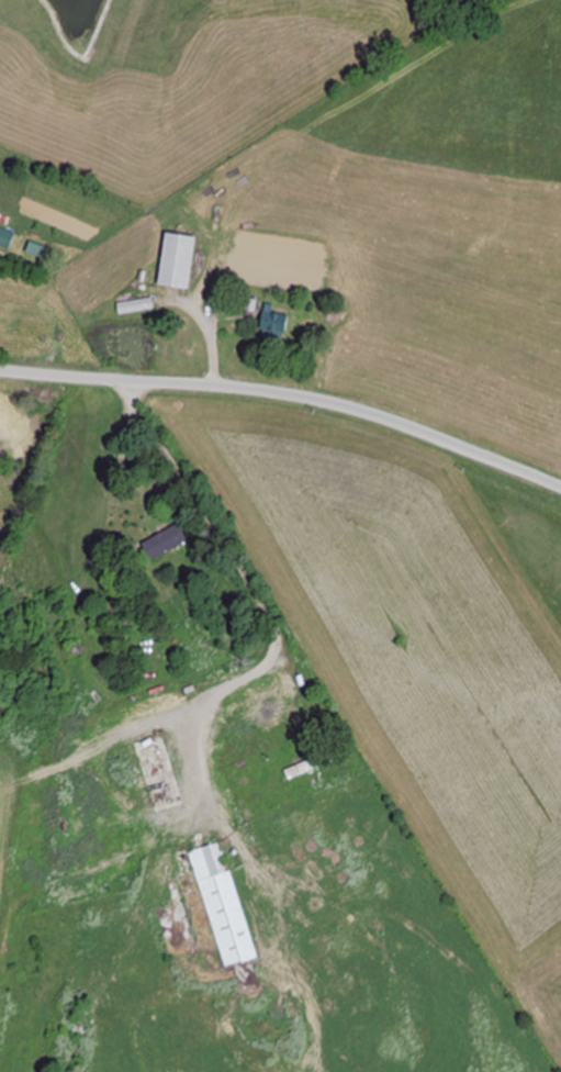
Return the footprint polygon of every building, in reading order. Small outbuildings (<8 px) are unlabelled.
[(12,250),(18,234),(0,227),(0,246),(12,250)] [(193,291),(201,238),(170,233),(162,286),(193,291)] [(120,304),(121,314),(153,309),(152,300),(120,304)] [(278,305),(265,305),(265,337),(291,337),(291,313),(278,313),(278,305)] [(145,544),(155,562),(191,541),(182,523),(145,544)] [(280,678),(245,689),(259,736),(294,725),(280,678)] [(325,765),(321,756),(301,766),(305,774),(325,765)] [(225,969),(257,960),(225,843),(192,851),(225,969)] [(191,951),(207,946),(185,873),(170,878),(191,951)]
